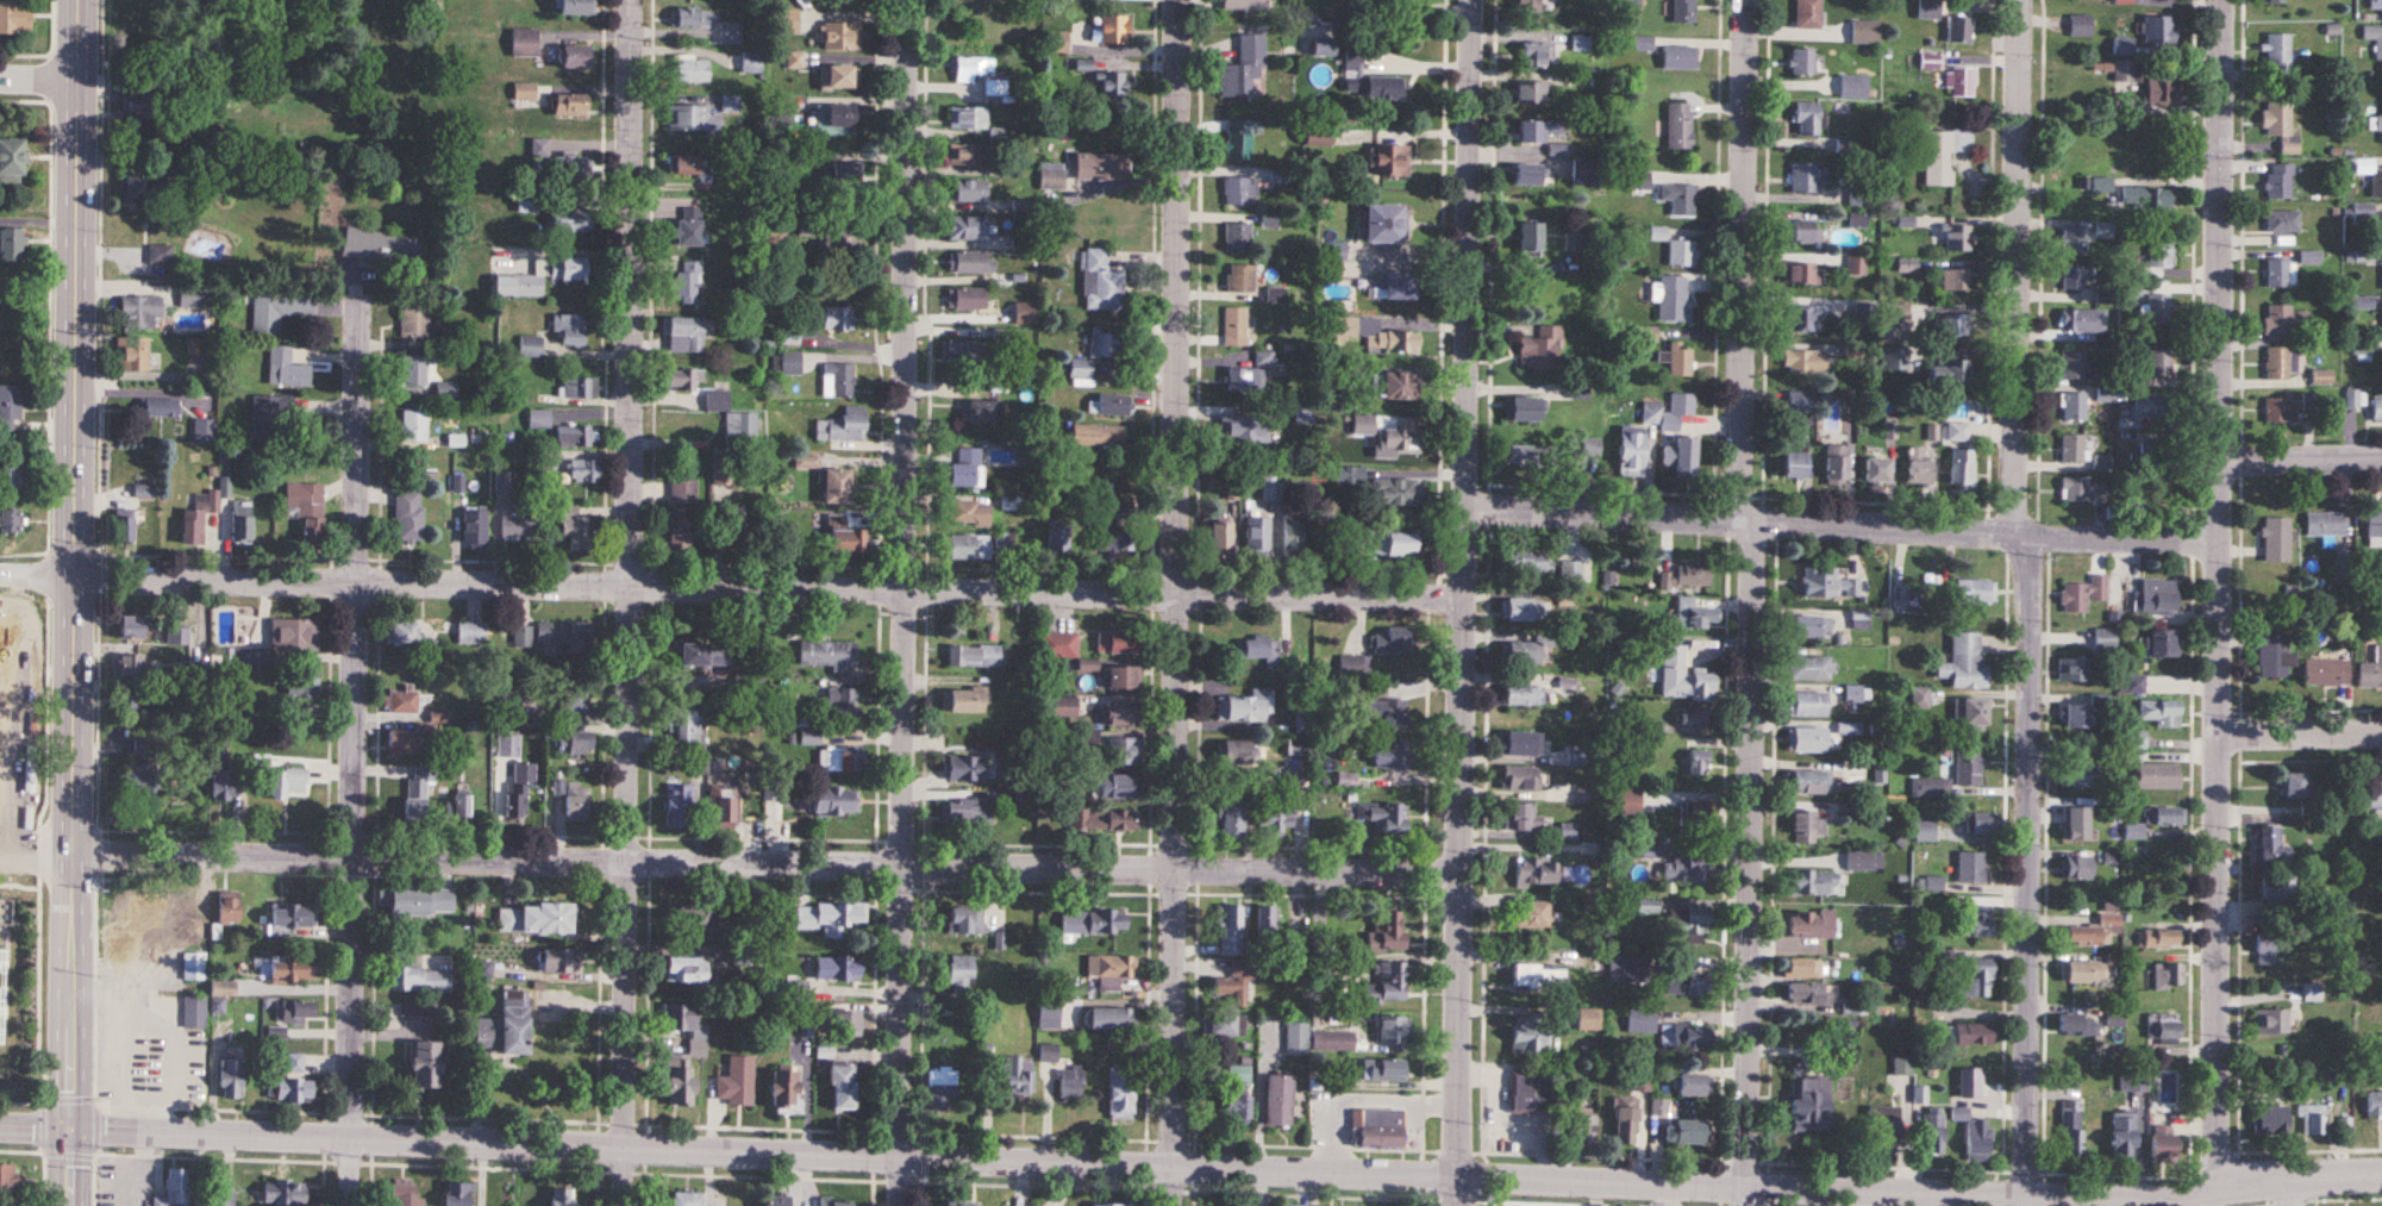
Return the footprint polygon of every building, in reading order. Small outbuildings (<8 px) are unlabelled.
[(557,15),(594,15),(594,0),(557,0),(557,15)] [(1269,10),(1269,0),(1222,0),(1222,10),(1269,10)] [(1511,14),(1542,14),(1542,0),(1511,0),(1511,14)] [(1695,23),(1695,0),(1674,0),(1674,23),(1695,23)] [(1822,29),(1822,0),(1796,0),(1796,29),(1822,29)] [(1919,19),(1939,19),(1939,0),(1919,0),(1919,19)] [(2372,13),(2381,13),(2381,0),(2372,0),(2372,13)] [(29,1),(0,1),(0,34),(29,34),(29,1)] [(797,33),(797,9),(774,9),(774,33),(797,33)] [(709,29),(709,10),(670,10),(670,29),(709,29)] [(2070,37),(2093,37),(2093,16),(2070,16),(2070,37)] [(1127,44),(1127,17),(1101,17),(1101,44),(1127,44)] [(1974,44),(1974,17),(1947,17),(1947,44),(1974,44)] [(2175,17),(2144,17),(2144,44),(2175,44),(2175,17)] [(1879,21),(1852,21),(1852,44),(1879,44),(1879,21)] [(741,23),(720,23),(720,46),(741,46),(741,23)] [(823,23),(823,50),(860,50),(860,23),(823,23)] [(2363,25),(2363,40),(2376,40),(2376,61),(2381,61),(2381,80),(2381,26),(2363,25)] [(511,57),(537,57),(537,29),(511,29),(511,57)] [(1049,33),(1049,53),(1067,53),(1067,33),(1049,33)] [(2290,34),(2267,34),(2267,71),(2290,71),(2290,34)] [(1220,65),(1220,97),(1252,97),(1252,80),(1263,80),(1263,35),(1239,35),(1239,65),(1220,65)] [(1590,51),(1589,37),(1573,38),(1574,52),(1590,51)] [(1522,44),(1522,69),(1549,69),(1549,44),(1522,44)] [(588,47),(560,47),(560,70),(588,70),(588,47)] [(1696,70),(1696,47),(1664,47),(1664,70),(1696,70)] [(1815,49),(1792,49),(1792,75),(1815,75),(1815,49)] [(805,54),(789,51),(787,67),(803,69),(805,54)] [(1346,100),(1402,101),(1402,79),(1361,78),(1361,52),(1346,52),(1346,100)] [(742,74),(763,74),(763,53),(742,53),(742,74)] [(709,83),(709,57),(674,57),(674,83),(709,83)] [(1940,57),(1922,57),(1922,68),(1940,68),(1940,57)] [(994,58),(955,58),(955,84),(974,84),(974,75),(994,75),(994,58)] [(2134,61),(2115,61),(2115,83),(2134,83),(2134,61)] [(858,67),(820,67),(820,89),(858,89),(858,67)] [(1976,68),(1952,68),(1952,98),(1976,98),(1976,68)] [(1125,73),(1097,73),(1097,98),(1125,98),(1125,73)] [(1841,99),(1867,99),(1867,76),(1841,76),(1841,99)] [(2181,106),(2181,80),(2147,80),(2147,106),(2181,106)] [(1516,105),(1548,105),(1548,83),(1516,83),(1516,105)] [(535,84),(515,84),(515,101),(535,101),(535,84)] [(586,117),(586,96),(554,96),(554,117),(586,117)] [(722,114),(740,114),(740,97),(722,97),(722,114)] [(1820,103),(1795,103),(1795,136),(1820,136),(1820,103)] [(2291,135),(2291,103),(2263,103),(2263,138),(2280,138),(2280,156),(2299,156),(2299,135),(2291,135)] [(1693,149),(1693,104),(1668,104),(1668,149),(1693,149)] [(815,136),(859,136),(859,106),(815,106),(815,136)] [(708,107),(667,107),(667,134),(720,134),(720,116),(708,116),(708,107)] [(987,108),(950,108),(949,130),(987,130),(987,108)] [(2371,118),(2371,130),(2381,130),(2381,144),(2381,118),(2371,118)] [(1252,122),(1226,122),(1226,161),(1252,161),(1252,122)] [(1519,145),(1547,145),(1547,135),(1562,135),(1562,122),(1519,122),(1519,145)] [(1924,132),(1925,188),(1951,187),(1950,153),(1972,152),(1971,131),(1924,132)] [(21,141),(0,141),(0,183),(21,183),(21,141)] [(533,141),(533,154),(549,154),(549,141),(533,141)] [(1851,141),(1839,142),(1840,154),(1852,153),(1851,141)] [(949,166),(983,166),(983,145),(949,145),(949,166)] [(1571,157),(1572,147),(1550,145),(1550,156),(1571,157)] [(1408,179),(1408,147),(1371,147),(1371,179),(1408,179)] [(592,178),(592,154),(562,154),(561,177),(592,178)] [(1074,181),(1129,181),(1129,155),(1074,155),(1074,181)] [(674,177),(709,177),(709,156),(674,156),(674,177)] [(1599,160),(1573,160),(1573,187),(1599,187),(1599,160)] [(2374,160),(2356,160),(2356,174),(2372,174),(2372,198),(2381,198),(2381,167),(2374,167),(2374,160)] [(831,163),(831,188),(860,188),(860,163),(831,163)] [(1792,164),(1792,193),(1821,193),(1821,164),(1792,164)] [(1040,190),(1064,190),(1064,165),(1040,165),(1040,190)] [(2267,200),(2292,200),(2292,165),(2267,165),(2267,200)] [(1545,166),(1515,166),(1515,188),(1545,188),(1545,166)] [(123,204),(147,204),(147,172),(123,172),(123,204)] [(1649,190),(1649,172),(1632,172),(1632,190),(1649,190)] [(1224,206),(1255,206),(1254,179),(1224,179),(1224,206)] [(950,202),(990,202),(990,180),(950,180),(950,202)] [(2093,195),(2114,195),(2114,180),(2093,180),(2093,195)] [(1696,185),(1661,185),(1661,200),(1672,200),(1672,216),(1696,216),(1696,185)] [(584,186),(563,187),(563,203),(584,202),(584,186)] [(1849,206),(1867,206),(1867,187),(1849,187),(1849,206)] [(2171,190),(2122,190),(2122,209),(2171,209),(2171,190)] [(518,212),(538,212),(538,196),(518,196),(518,212)] [(1364,244),(1406,244),(1406,206),(1364,206),(1364,244)] [(700,247),(700,209),(674,209),(674,247),(700,247)] [(592,210),(551,210),(551,233),(592,233),(592,210)] [(2299,212),(2266,212),(2266,233),(2299,233),(2299,212)] [(1849,227),(1864,227),(1864,214),(1849,214),(1849,227)] [(948,239),(999,239),(999,218),(948,218),(948,239)] [(823,252),(858,252),(858,221),(823,221),(823,252)] [(1819,243),(1819,221),(1792,221),(1792,243),(1819,243)] [(800,236),(818,236),(818,223),(800,224),(800,236)] [(1250,224),(1224,224),(1224,252),(1250,252),(1250,224)] [(1542,259),(1542,224),(1520,224),(1520,259),(1542,259)] [(1970,252),(1970,226),(1943,226),(1943,252),(1970,252)] [(341,256),(415,268),(419,240),(345,229),(341,256)] [(1666,240),(1666,229),(1657,229),(1657,238),(1652,238),(1652,240),(1666,240)] [(2086,255),(2086,229),(2062,229),(2062,255),(2086,255)] [(0,230),(0,263),(22,263),(22,230),(0,230)] [(1566,252),(1584,252),(1584,235),(1566,235),(1566,252)] [(2149,269),(2173,269),(2173,237),(2149,237),(2149,269)] [(1698,241),(1669,241),(1669,267),(1698,267),(1698,241)] [(171,247),(149,247),(149,265),(171,265),(171,247)] [(1108,249),(1084,249),(1082,310),(1123,311),(1124,270),(1108,270),(1108,249)] [(995,274),(995,260),(986,260),(986,252),(950,252),(950,274),(995,274)] [(1866,257),(1848,257),(1848,276),(1866,276),(1866,257)] [(584,260),(548,260),(548,282),(584,282),(584,260)] [(2267,261),(2267,288),(2291,288),(2291,261),(2267,261)] [(699,262),(683,262),(683,273),(677,273),(677,304),(699,304),(699,262)] [(1253,265),(1227,265),(1227,293),(1253,293),(1253,265)] [(1823,286),(1823,265),(1784,265),(1784,286),(1823,286)] [(2062,291),(2093,291),(2093,268),(2062,268),(2062,291)] [(1968,270),(1939,270),(1939,291),(1968,291),(1968,270)] [(1415,273),(1383,273),(1383,300),(1415,300),(1415,273)] [(494,297),(543,297),(543,275),(494,275),(494,297)] [(1688,322),(1689,277),(1655,276),(1654,301),(1660,301),(1660,322),(1688,322)] [(949,310),(985,310),(985,289),(949,289),(949,310)] [(278,338),(280,316),(315,318),(316,293),(254,290),(252,336),(278,338)] [(2148,324),(2171,324),(2171,295),(2148,295),(2148,324)] [(160,298),(120,298),(120,330),(154,330),(154,320),(160,320),(160,298)] [(2374,299),(2356,299),(2356,309),(2374,309),(2374,299)] [(401,338),(427,338),(427,303),(401,303),(401,338)] [(1015,325),(1036,325),(1036,303),(1015,303),(1015,325)] [(1790,307),(1790,332),(1815,332),(1815,320),(1822,320),(1822,307),(1790,307)] [(2265,307),(2265,336),(2296,336),(2296,326),(2308,326),(2308,313),(2292,313),(2292,307),(2265,307)] [(821,332),(854,332),(854,308),(821,308),(821,332)] [(1246,347),(1246,308),(1224,308),(1224,347),(1246,347)] [(2105,311),(2061,311),(2061,331),(2105,331),(2105,311)] [(559,346),(583,346),(583,315),(559,315),(559,346)] [(1941,336),(1969,336),(1969,315),(1941,315),(1941,336)] [(1379,332),(1380,318),(1331,317),(1330,339),(1367,340),(1366,352),(1419,353),(1419,333),(1379,332)] [(703,352),(703,318),(667,318),(667,352),(703,352)] [(1091,361),(1070,359),(1069,378),(1092,379),(1093,359),(1117,361),(1119,332),(1093,330),(1091,361)] [(520,358),(542,358),(542,337),(520,337),(520,358)] [(1520,369),(1552,369),(1552,338),(1520,338),(1520,369)] [(982,361),(982,341),(945,341),(945,361),(982,361)] [(147,372),(147,342),(120,342),(120,372),(147,372)] [(1670,377),(1692,377),(1692,344),(1670,344),(1670,377)] [(309,387),(309,365),(290,365),(290,348),(268,348),(267,387),(309,387)] [(2291,380),(2291,348),(2266,348),(2266,380),(2291,380)] [(1883,349),(1883,370),(1908,370),(1908,349),(1883,349)] [(1784,351),(1784,375),(1826,375),(1826,351),(1784,351)] [(2149,378),(2172,378),(2172,351),(2149,351),(2149,378)] [(2061,379),(2086,379),(2086,352),(2061,352),(2061,379)] [(429,356),(401,355),(401,387),(428,388),(429,356)] [(1969,360),(1932,360),(1932,383),(1969,383),(1969,360)] [(854,364),(824,364),(824,396),(854,396),(854,364)] [(1262,391),(1262,369),(1227,369),(1227,391),(1262,391)] [(699,370),(667,370),(667,392),(699,392),(699,370)] [(2332,385),(2332,372),(2314,372),(2314,385),(2332,385)] [(1412,401),(1412,373),(1381,373),(1381,401),(1412,401)] [(596,379),(561,379),(561,398),(596,398),(596,379)] [(13,432),(13,421),(21,421),(21,386),(0,386),(0,432),(13,432)] [(729,392),(706,391),(706,412),(726,412),(725,441),(757,442),(758,413),(728,413),(729,392)] [(1811,391),(1789,391),(1789,412),(1811,412),(1811,391)] [(2361,405),(2356,392),(2347,395),(2352,408),(2361,405)] [(2085,421),(2085,393),(2061,393),(2061,421),(2085,421)] [(1695,394),(1668,394),(1668,403),(1644,403),(1643,426),(1662,426),(1662,432),(1681,432),(1681,416),(1695,416),(1695,394)] [(2138,428),(2138,418),(2159,419),(2160,395),(2132,394),(2132,418),(2130,418),(2129,427),(2138,428)] [(1130,417),(1130,396),(1097,395),(1097,416),(1130,417)] [(290,397),(250,397),(250,438),(276,438),(276,414),(290,414),(290,397)] [(1505,421),(1546,421),(1546,398),(1505,398),(1505,421)] [(2373,421),(2381,421),(2381,398),(2373,398),(2373,421)] [(2295,423),(2294,399),(2265,399),(2265,423),(2295,423)] [(177,400),(140,400),(140,418),(177,418),(177,400)] [(1002,403),(962,403),(962,424),(1002,424),(1002,403)] [(865,406),(843,406),(843,420),(815,420),(815,440),(865,440),(865,406)] [(401,442),(427,442),(427,410),(401,410),(401,442)] [(549,410),(529,410),(529,429),(549,429),(549,410)] [(1375,416),(1354,416),(1354,434),(1375,434),(1375,416)] [(1220,444),(1269,444),(1269,417),(1220,417),(1220,444)] [(214,441),(214,421),(193,421),(193,441),(214,441)] [(1945,442),(1970,442),(1970,423),(1945,423),(1945,442)] [(591,426),(556,426),(556,446),(591,446),(591,426)] [(1115,447),(1115,452),(1127,452),(1127,426),(1072,426),(1072,446),(1115,447)] [(1620,478),(1644,478),(1644,427),(1620,427),(1620,478)] [(1383,449),(1410,449),(1410,430),(1383,430),(1383,449)] [(2083,434),(2060,434),(2060,463),(2083,463),(2083,434)] [(1580,460),(1601,460),(1601,438),(1580,438),(1580,460)] [(1664,467),(1675,467),(1675,479),(1696,479),(1696,439),(1676,439),(1676,447),(1664,447),(1664,467)] [(1785,479),(1806,479),(1806,440),(1785,440),(1785,479)] [(1848,486),(1848,445),(1826,445),(1826,486),(1848,486)] [(1508,467),(1554,467),(1554,447),(1508,447),(1508,467)] [(1931,460),(1924,460),(1924,447),(1909,447),(1909,486),(1931,486),(1931,460)] [(947,488),(983,488),(983,448),(958,448),(958,464),(947,464),(947,488)] [(1972,486),(1973,450),(1953,449),(1951,485),(1972,486)] [(0,457),(0,487),(21,487),(21,457),(0,457)] [(734,487),(734,457),(714,457),(714,487),(734,487)] [(818,469),(818,457),(795,457),(795,469),(818,469)] [(1865,484),(1890,484),(1890,459),(1865,459),(1865,484)] [(598,482),(598,460),(568,460),(568,482),(598,482)] [(822,505),(849,505),(849,470),(822,470),(822,505)] [(514,491),(514,473),(496,473),(496,491),(514,491)] [(201,546),(201,513),(217,514),(217,499),(230,499),(230,478),(219,478),(219,493),(194,493),(194,511),(180,511),(179,546),(201,546)] [(1264,499),(1274,499),(1274,478),(1264,478),(1264,499)] [(2089,503),(2089,478),(2061,478),(2061,503),(2089,503)] [(1372,480),(1372,507),(1422,507),(1422,480),(1372,480)] [(670,504),(697,504),(697,481),(670,481),(670,504)] [(321,484),(284,484),(284,520),(301,520),(301,552),(321,552),(321,484)] [(135,498),(154,498),(154,486),(135,486),(135,498)] [(422,543),(422,489),(395,489),(395,543),(422,543)] [(249,502),(230,502),(230,543),(249,543),(249,502)] [(987,502),(947,502),(947,527),(987,527),(987,502)] [(560,538),(568,538),(568,552),(589,552),(589,518),(577,518),(577,506),(560,506),(560,538)] [(1126,509),(1115,508),(1115,527),(1097,527),(1096,553),(1125,554),(1126,509)] [(20,532),(19,510),(0,511),(0,533),(20,532)] [(132,510),(114,510),(114,545),(132,545),(132,510)] [(485,550),(485,510),(461,510),(461,550),(485,550)] [(2367,510),(2367,542),(2381,542),(2381,510),(2367,510)] [(2345,512),(2306,512),(2306,536),(2345,536),(2345,512)] [(500,539),(532,539),(532,515),(500,515),(500,539)] [(663,551),(694,551),(694,515),(663,515),(663,551)] [(744,539),(740,515),(718,519),(721,543),(744,539)] [(864,555),(864,531),(846,531),(846,515),(828,515),(828,555),(864,555)] [(1302,515),(1282,515),(1282,554),(1302,554),(1302,515)] [(1268,518),(1246,518),(1246,557),(1268,557),(1268,518)] [(2290,518),(2264,518),(2264,564),(2290,564),(2290,518)] [(1231,555),(1231,520),(1210,520),(1210,555),(1231,555)] [(1068,555),(1068,527),(1048,527),(1048,555),(1068,555)] [(1415,557),(1415,533),(1373,533),(1373,557),(1415,557)] [(1010,535),(998,535),(998,553),(1010,553),(1010,535)] [(946,561),(989,561),(989,536),(946,536),(946,561)] [(1551,573),(1551,552),(1506,552),(1506,573),(1551,573)] [(1583,562),(1562,562),(1562,584),(1583,584),(1583,562)] [(1677,573),(1661,573),(1661,589),(1710,589),(1710,563),(1677,563),(1677,573)] [(1837,580),(1837,568),(1804,567),(1804,597),(1859,598),(1859,580),(1837,580)] [(2108,601),(2108,575),(2090,575),(2090,585),(2064,585),(2064,613),(2087,613),(2087,601),(2108,601)] [(2177,582),(2139,579),(2137,614),(2175,616),(2177,582)] [(1995,580),(1953,580),(1953,605),(1995,605),(1995,580)] [(1719,609),(1696,609),(1696,598),(1678,598),(1678,630),(1708,630),(1708,625),(1719,625),(1719,609)] [(1506,600),(1506,623),(1532,623),(1532,600),(1506,600)] [(1831,639),(1831,617),(1793,617),(1793,639),(1831,639)] [(142,641),(142,619),(118,619),(118,641),(142,641)] [(317,651),(317,621),(270,621),(270,651),(317,651)] [(417,648),(417,623),(387,623),(387,648),(417,648)] [(486,623),(458,623),(458,646),(486,646),(486,623)] [(588,623),(536,623),(536,644),(588,644),(588,623)] [(532,648),(532,627),(514,627),(514,648),(532,648)] [(167,629),(167,647),(189,647),(189,629),(167,629)] [(1373,635),(1373,655),(1410,655),(1410,629),(1387,629),(1387,635),(1373,635)] [(2116,648),(2116,629),(2095,629),(2095,648),(2116,648)] [(1097,655),(1136,655),(1136,632),(1097,632),(1097,655)] [(2180,632),(2150,632),(2150,659),(2180,659),(2180,632)] [(1988,690),(1988,666),(1980,666),(1980,634),(1952,633),(1951,664),(1937,664),(1937,678),(1952,679),(1952,689),(1988,690)] [(1076,659),(1076,634),(1040,634),(1040,659),(1076,659)] [(2291,635),(2259,635),(2259,679),(2291,679),(2291,635)] [(1266,659),(1266,668),(1279,668),(1279,640),(1237,640),(1237,659),(1266,659)] [(799,667),(856,667),(856,643),(799,643),(799,667)] [(679,668),(727,668),(727,644),(679,644),(679,668)] [(1542,665),(1542,644),(1507,644),(1507,665),(1542,665)] [(1714,701),(1715,674),(1686,673),(1686,646),(1664,645),(1662,700),(1714,701)] [(2359,689),(2381,689),(2381,645),(2374,645),(2374,664),(2359,664),(2359,689)] [(1000,668),(1000,647),(946,647),(946,668),(1000,668)] [(142,657),(118,657),(118,681),(142,681),(142,657)] [(1370,657),(1340,657),(1340,677),(1370,677),(1370,657)] [(1830,681),(1830,658),(1789,658),(1789,681),(1830,681)] [(2058,683),(2095,683),(2095,660),(2058,660),(2058,683)] [(2349,686),(2349,661),(2305,661),(2305,686),(2349,686)] [(1107,691),(1141,691),(1141,668),(1107,668),(1107,691)] [(317,674),(292,673),(290,698),(315,700),(317,674)] [(752,675),(735,675),(734,690),(752,690),(752,675)] [(2120,694),(2146,694),(2146,676),(2120,676),(2120,694)] [(1543,707),(1543,686),(1505,686),(1505,706),(1543,707)] [(560,713),(584,713),(584,689),(560,689),(560,713)] [(946,689),(946,714),(988,714),(988,689),(946,689)] [(1273,689),(1251,689),(1251,698),(1218,698),(1218,721),(1272,721),(1273,689)] [(386,690),(386,714),(417,714),(417,690),(386,690)] [(827,723),(856,723),(856,690),(827,690),(827,723)] [(155,717),(155,693),(121,693),(121,717),(155,717)] [(1827,718),(1827,693),(1789,693),(1789,718),(1827,718)] [(1075,718),(1075,698),(1051,698),(1051,718),(1075,718)] [(1962,720),(1962,731),(1987,731),(1987,699),(1955,699),(1955,720),(1962,720)] [(1381,720),(1381,732),(1409,732),(1409,701),(1365,701),(1365,720),(1381,720)] [(2180,728),(2180,701),(2139,701),(2139,722),(2158,722),(2158,728),(2180,728)] [(1138,704),(1106,704),(1106,727),(1138,727),(1138,704)] [(2090,707),(2064,707),(2064,729),(2090,729),(2090,707)] [(670,745),(705,745),(705,708),(670,708),(670,745)] [(1708,710),(1682,710),(1682,727),(1708,727),(1708,710)] [(1862,724),(1839,724),(1839,735),(1862,735),(1862,724)] [(546,728),(546,741),(555,741),(555,754),(590,754),(590,728),(546,728)] [(1789,729),(1789,754),(1830,754),(1830,729),(1789,729)] [(415,732),(387,732),(387,752),(415,752),(415,732)] [(2125,732),(2125,754),(2146,754),(2146,732),(2125,732)] [(1080,747),(1100,747),(1100,733),(1080,733),(1080,747)] [(1542,733),(1500,733),(1500,757),(1542,757),(1542,733)] [(499,757),(518,757),(518,736),(499,736),(499,757)] [(1107,765),(1142,765),(1142,739),(1107,739),(1107,765)] [(150,758),(150,740),(134,740),(134,758),(150,758)] [(1374,768),(1411,768),(1411,741),(1374,741),(1374,768)] [(1260,742),(1220,742),(1220,767),(1260,767),(1260,742)] [(862,748),(824,748),(824,774),(862,774),(862,748)] [(1586,748),(1568,748),(1568,767),(1586,767),(1586,748)] [(1981,750),(1957,750),(1957,787),(1981,787),(1981,750)] [(1690,776),(1708,776),(1708,751),(1690,751),(1690,776)] [(983,782),(983,758),(946,758),(946,782),(983,782)] [(1866,780),(1866,762),(1845,762),(1845,780),(1866,780)] [(535,764),(513,763),(512,783),(505,783),(505,819),(525,820),(526,787),(535,787),(535,764)] [(122,793),(156,793),(156,764),(122,764),(122,793)] [(2101,764),(2061,764),(2061,788),(2101,788),(2101,764)] [(2179,765),(2137,765),(2137,790),(2179,790),(2179,765)] [(1539,792),(1539,767),(1502,767),(1502,792),(1539,792)] [(404,822),(426,822),(426,783),(435,783),(435,769),(413,769),(413,780),(404,780),(404,822)] [(284,793),(305,793),(305,770),(268,770),(268,801),(284,801),(284,793)] [(1830,773),(1792,773),(1792,795),(1830,795),(1830,773)] [(2307,774),(2282,774),(2282,799),(2307,799),(2307,774)] [(1099,776),(1099,799),(1138,799),(1138,776),(1099,776)] [(1951,779),(1912,779),(1912,797),(1951,797),(1951,779)] [(564,821),(587,821),(587,784),(564,784),(564,821)] [(664,829),(693,829),(693,785),(664,785),(664,829)] [(738,829),(738,785),(709,785),(709,829),(738,829)] [(2381,809),(2381,786),(2368,786),(2368,809),(2381,809)] [(811,816),(857,816),(857,789),(811,789),(811,816)] [(1641,790),(1619,790),(1619,814),(1641,814),(1641,790)] [(468,820),(468,793),(450,793),(449,820),(468,820)] [(1219,840),(1242,840),(1242,796),(1219,796),(1219,840)] [(945,801),(945,829),(989,829),(989,801),(945,801)] [(1405,834),(1405,802),(1358,802),(1358,822),(1382,822),(1382,834),(1405,834)] [(1683,803),(1683,825),(1712,825),(1712,803),(1683,803)] [(1542,817),(1536,817),(1536,804),(1505,804),(1505,832),(1542,832),(1542,817)] [(2067,842),(2090,842),(2090,808),(2067,808),(2067,842)] [(2146,826),(2186,826),(2186,808),(2146,808),(2146,826)] [(1293,810),(1257,810),(1257,832),(1293,832),(1293,810)] [(1068,832),(1137,832),(1137,811),(1068,811),(1068,832)] [(1826,820),(1816,820),(1816,812),(1793,812),(1793,846),(1816,846),(1816,836),(1826,836),(1826,820)] [(1968,812),(1968,834),(1993,834),(1993,812),(1968,812)] [(1934,840),(1934,822),(1917,823),(1917,840),(1934,840)] [(1561,840),(1577,840),(1577,824),(1561,824),(1561,840)] [(2127,838),(2143,838),(2143,825),(2127,825),(2127,838)] [(2280,828),(2256,828),(2256,864),(2289,864),(2289,847),(2280,847),(2280,828)] [(1882,851),(1848,851),(1848,870),(1882,870),(1882,851)] [(1984,883),(1984,852),(1958,852),(1958,883),(1984,883)] [(1664,857),(1664,882),(1707,882),(1707,857),(1664,857)] [(2093,879),(2093,857),(2062,857),(2062,879),(2093,879)] [(1555,885),(1555,860),(1516,860),(1516,885),(1555,885)] [(1837,872),(1787,872),(1787,896),(1837,896),(1837,872)] [(2262,878),(2262,902),(2284,902),(2284,878),(2262,878)] [(378,905),(387,905),(387,916),(453,915),(453,887),(377,887),(378,905)] [(238,891),(217,891),(217,923),(238,923),(238,891)] [(12,923),(11,898),(0,898),(0,923),(12,923)] [(1552,901),(1512,901),(1512,928),(1552,928),(1552,901)] [(516,933),(570,934),(570,902),(516,902),(516,933)] [(315,903),(268,903),(268,925),(315,925),(315,903)] [(865,903),(797,903),(797,928),(825,928),(825,938),(841,937),(841,928),(865,928),(865,903)] [(715,904),(674,904),(674,925),(715,925),(715,904)] [(1970,905),(1970,936),(1993,936),(1993,905),(1970,905)] [(1241,907),(1218,907),(1218,956),(1241,956),(1241,907)] [(1279,945),(1279,907),(1257,907),(1257,945),(1279,945)] [(981,935),(981,908),(948,908),(948,935),(981,935)] [(1708,908),(1671,908),(1671,935),(1708,935),(1708,908)] [(1061,911),(1061,935),(1125,935),(1125,911),(1061,911)] [(1402,912),(1372,912),(1372,932),(1367,932),(1367,951),(1402,951),(1402,912)] [(1832,938),(1832,912),(1787,912),(1788,938),(1832,938)] [(2120,915),(2100,915),(2100,926),(2066,926),(2066,945),(2109,945),(2109,923),(2120,923),(2120,915)] [(2179,948),(2179,930),(2140,930),(2140,948),(2179,948)] [(2258,965),(2281,965),(2281,933),(2258,933),(2258,965)] [(1,1043),(5,1043),(10,1026),(9,948),(0,948),(0,1042),(1,1043)] [(539,972),(573,972),(574,949),(540,949),(539,972)] [(665,983),(705,983),(705,955),(665,955),(665,983)] [(814,980),(859,980),(859,955),(814,955),(814,980)] [(973,955),(948,955),(948,984),(973,984),(973,955)] [(1099,979),(1098,992),(1120,993),(1120,978),(1133,979),(1133,957),(1087,956),(1087,979),(1099,979)] [(314,957),(268,957),(268,981),(314,981),(314,957)] [(1992,959),(1969,959),(1969,979),(1956,979),(1955,997),(1992,997),(1992,959)] [(1820,960),(1785,960),(1785,979),(1820,979),(1820,960)] [(1254,977),(1254,961),(1232,961),(1232,979),(1211,979),(1211,1006),(1244,1007),(1245,976),(1254,977)] [(2106,983),(2106,962),(2065,962),(2065,983),(2106,983)] [(1405,1004),(1405,963),(1375,963),(1375,984),(1361,984),(1361,1004),(1405,1004)] [(2155,990),(2185,990),(2185,964),(2155,964),(2155,990)] [(1515,987),(1567,987),(1567,966),(1515,966),(1515,987)] [(452,969),(386,968),(386,992),(452,993),(452,969)] [(1665,995),(1706,995),(1706,974),(1665,974),(1665,995)] [(1830,1006),(1830,985),(1787,985),(1787,1006),(1830,1006)] [(525,1053),(526,990),(501,990),(500,1019),(475,1019),(474,1052),(525,1053)] [(184,996),(184,1027),(205,1027),(205,996),(184,996)] [(212,1013),(225,1012),(223,997),(210,999),(212,1013)] [(313,1001),(277,1001),(277,1023),(313,1023),(313,1001)] [(428,1017),(428,1001),(400,1001),(400,1017),(428,1017)] [(1038,1029),(1059,1029),(1059,1001),(1038,1001),(1038,1029)] [(692,1057),(705,1057),(706,1005),(663,1004),(662,1031),(688,1032),(688,1053),(666,1053),(665,1105),(691,1105),(692,1057)] [(1137,1029),(1137,1008),(1088,1008),(1088,1029),(1137,1029)] [(1599,1030),(1599,1008),(1579,1008),(1579,1030),(1599,1030)] [(832,1009),(832,1037),(858,1037),(858,1009),(832,1009)] [(1627,1033),(1656,1033),(1656,1010),(1627,1010),(1627,1033)] [(2288,1035),(2288,1011),(2257,1011),(2257,1035),(2288,1035)] [(1238,1014),(1206,1014),(1206,1035),(1238,1035),(1238,1014)] [(1377,1042),(1405,1042),(1405,1016),(1377,1016),(1377,1042)] [(2099,1036),(2100,1017),(2059,1016),(2059,1034),(2099,1036)] [(2180,1016),(2148,1016),(2148,1040),(2180,1040),(2180,1016)] [(1306,1021),(1286,1021),(1286,1054),(1306,1054),(1306,1021)] [(1955,1045),(1993,1045),(1993,1023),(1955,1023),(1955,1045)] [(1708,1025),(1661,1025),(1661,1048),(1708,1048),(1708,1025)] [(1550,1055),(1550,1026),(1511,1026),(1511,1055),(1550,1055)] [(1323,1050),(1353,1050),(1353,1032),(1323,1032),(1323,1050)] [(438,1089),(440,1042),(411,1040),(409,1088),(438,1089)] [(183,1099),(203,1099),(203,1050),(183,1050),(183,1099)] [(287,1054),(287,1073),(303,1073),(303,1054),(287,1054)] [(1032,1057),(1002,1057),(1002,1093),(1032,1093),(1032,1057)] [(125,1093),(148,1093),(148,1058),(125,1058),(125,1093)] [(240,1098),(240,1058),(219,1058),(219,1098),(240,1098)] [(1362,1080),(1404,1080),(1404,1058),(1362,1058),(1362,1080)] [(1895,1073),(1911,1073),(1911,1058),(1895,1058),(1895,1073)] [(854,1108),(854,1065),(827,1065),(827,1086),(832,1086),(833,1108),(854,1108)] [(1249,1066),(1226,1066),(1225,1124),(1248,1124),(1249,1066)] [(740,1067),(717,1067),(717,1112),(740,1112),(740,1067)] [(955,1111),(955,1067),(927,1067),(927,1111),(955,1111)] [(1059,1067),(1059,1098),(1083,1098),(1083,1067),(1059,1067)] [(1133,1120),(1133,1067),(1108,1067),(1108,1120),(1133,1120)] [(769,1107),(795,1107),(795,1070),(769,1070),(769,1107)] [(1829,1131),(1829,1070),(1791,1070),(1791,1131),(1829,1131)] [(1291,1074),(1265,1074),(1265,1125),(1291,1125),(1291,1074)] [(1511,1111),(1553,1111),(1553,1074),(1511,1074),(1511,1111)] [(1710,1095),(1710,1074),(1677,1074),(1677,1095),(1710,1095)] [(311,1078),(276,1078),(276,1101),(311,1101),(311,1078)] [(2368,1093),(2368,1116),(2381,1116),(2381,1093),(2368,1093)] [(1615,1098),(1615,1144),(1637,1144),(1637,1098),(1615,1098)] [(2062,1155),(2081,1155),(2081,1101),(2062,1101),(2062,1155)] [(1899,1152),(1901,1107),(1867,1105),(1865,1151),(1899,1152)] [(2326,1106),(2301,1106),(2301,1136),(2326,1136),(2326,1106)] [(2254,1107),(2254,1136),(2287,1136),(2287,1107),(2254,1107)] [(1921,1108),(1921,1152),(1943,1152),(1943,1108),(1921,1108)] [(1967,1120),(1967,1160),(1989,1160),(1989,1118),(1969,1118),(1969,1108),(1952,1108),(1952,1120),(1967,1120)] [(1403,1110),(1354,1110),(1354,1147),(1403,1147),(1403,1110)] [(1595,1145),(1595,1110),(1574,1110),(1574,1145),(1595,1145)] [(2112,1113),(2112,1157),(2135,1157),(2135,1113),(2112,1113)] [(1665,1120),(1665,1144),(1710,1144),(1710,1120),(1665,1120)] [(2175,1127),(2151,1127),(2151,1159),(2175,1159),(2175,1127)] [(17,1198),(17,1164),(0,1164),(0,1198),(17,1198)] [(186,1167),(166,1167),(166,1196),(152,1196),(152,1205),(186,1205),(186,1167)] [(303,1204),(302,1179),(263,1180),(264,1205),(303,1204)] [(210,1180),(210,1205),(236,1205),(236,1180),(210,1180)] [(422,1198),(412,1197),(412,1180),(388,1180),(388,1205),(422,1205),(422,1198)] [(469,1182),(445,1182),(445,1205),(469,1205),(469,1182)] [(573,1188),(550,1188),(550,1205),(573,1205),(573,1188)] [(703,1192),(672,1192),(671,1205),(703,1205),(703,1192)] [(787,1194),(764,1194),(764,1205),(787,1205),(787,1194)] [(852,1198),(820,1198),(820,1205),(852,1205),(852,1198)]
